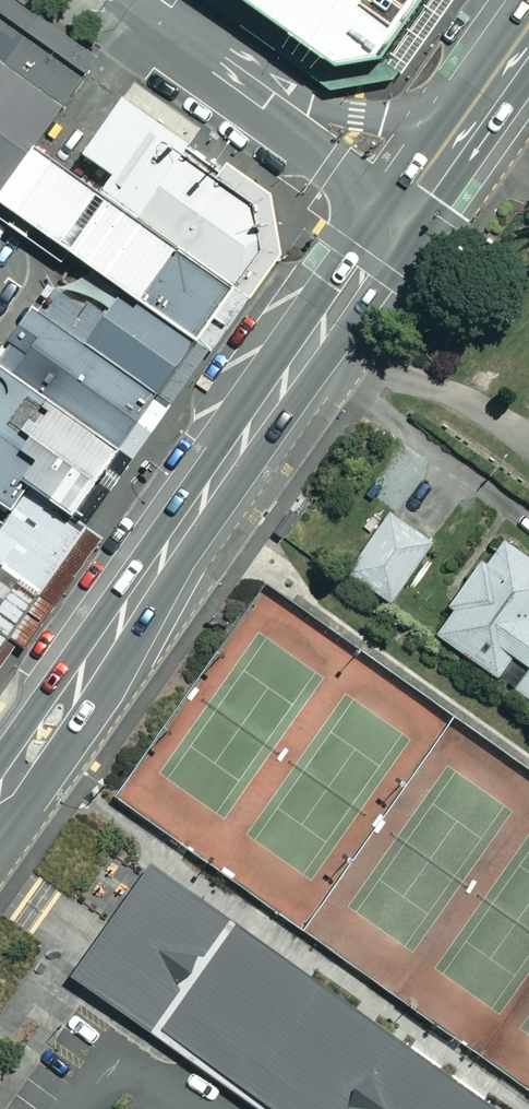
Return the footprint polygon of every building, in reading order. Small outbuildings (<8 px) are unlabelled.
[(335,76),(380,69),(428,0),(226,0),(335,76)] [(0,8),(0,197),(39,142),(90,72),(0,8)] [(128,290),(202,343),(240,288),(267,249),(260,193),(226,169),(126,98),(86,153),(118,173),(105,191),(39,142),(0,197),(4,200),(74,250),(128,290)] [(34,307),(163,399),(165,397),(202,343),(128,290),(110,314),(92,301),(88,307),(52,281),(34,307)] [(34,307),(0,355),(0,498),(16,510),(35,483),(81,515),(126,451),(163,399),(34,307)] [(81,515),(35,483),(16,510),(0,532),(0,561),(45,593),(92,527),(94,525),(81,515)] [(436,543),(393,514),(366,552),(352,573),(395,602),(397,599),(425,559),(436,543)] [(512,540),(494,564),(489,560),(466,591),(456,604),(461,607),(443,631),(501,675),(517,654),(528,664),(528,553),(512,540)] [(14,637),(45,593),(0,561),(0,657),(14,637)] [(519,689),(528,696),(528,675),(519,689)] [(486,1096),(454,1074),(444,1067),(413,1044),(404,1037),(395,1031),(376,1018),(358,1005),(313,973),(156,862),(76,975),(264,1108),(504,1108),(486,1096)]
